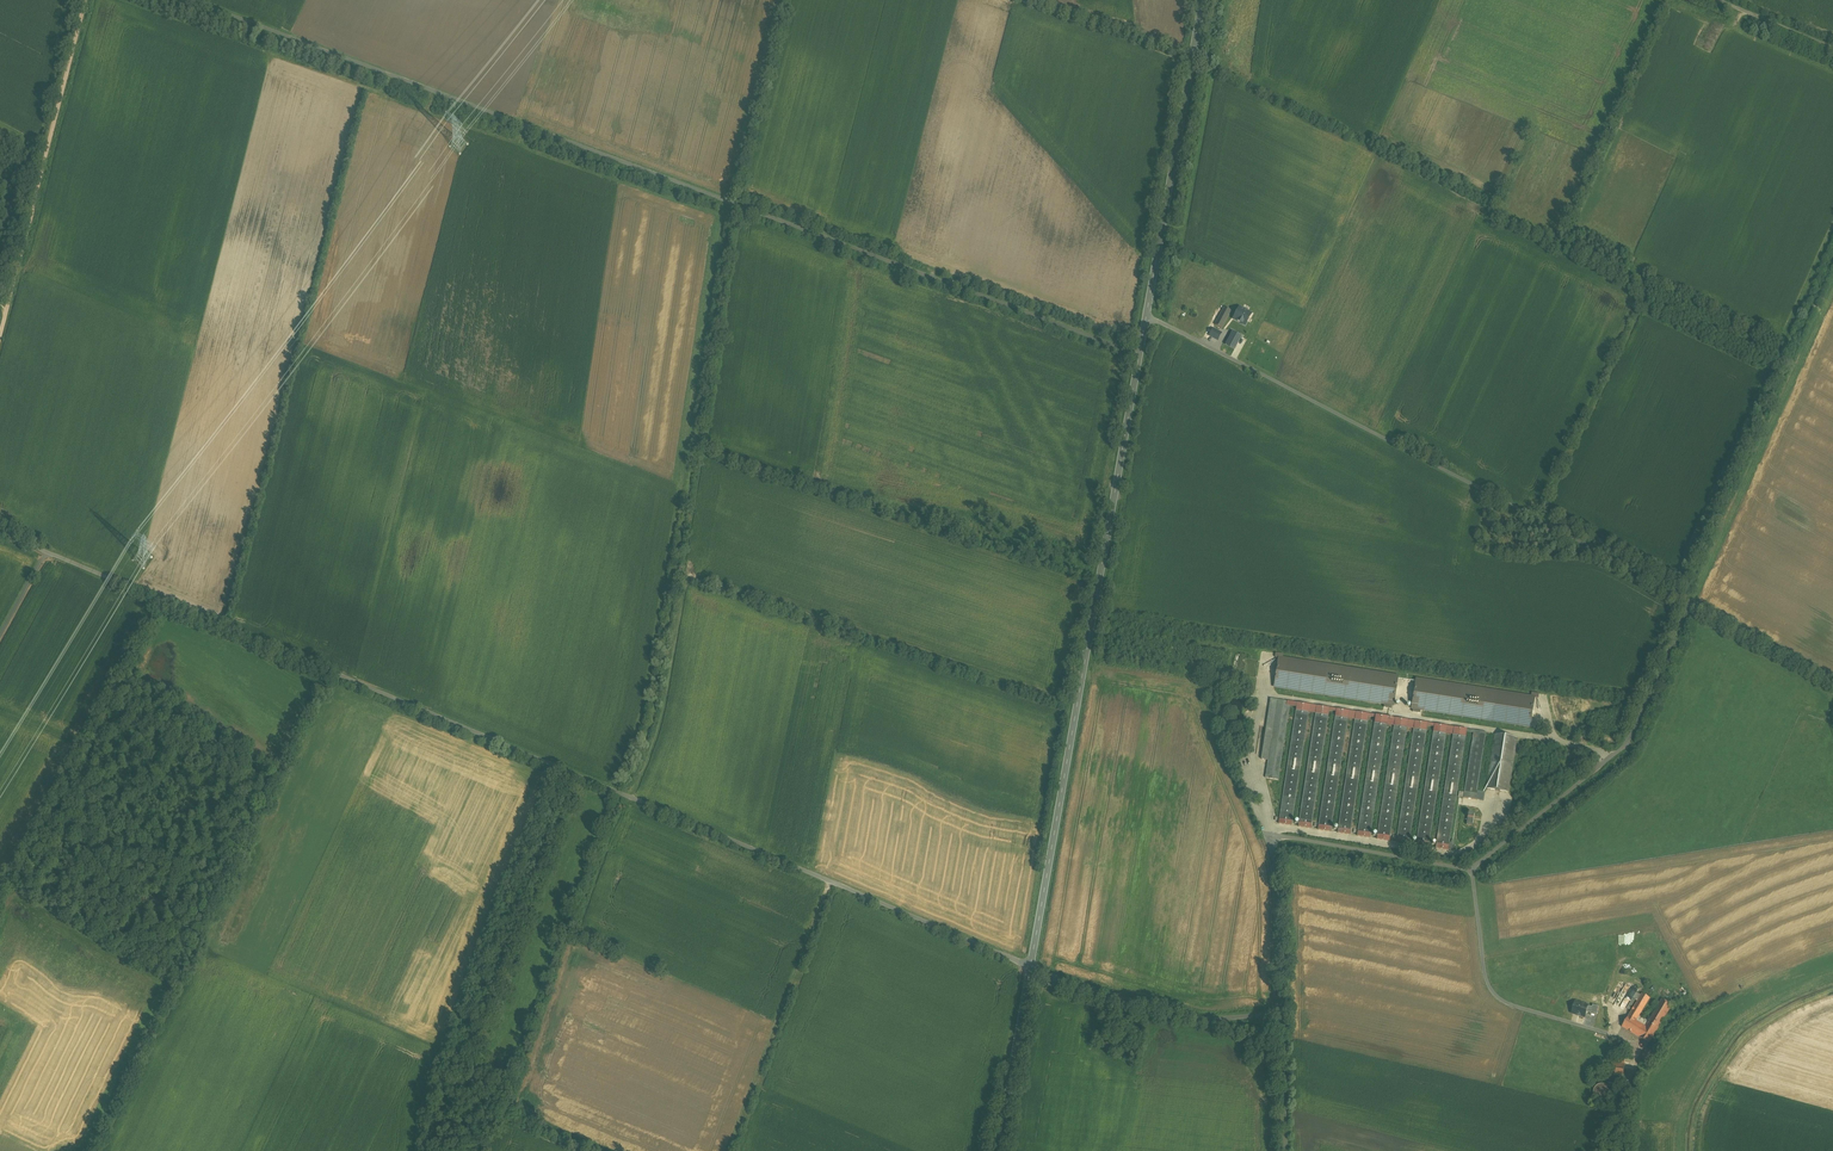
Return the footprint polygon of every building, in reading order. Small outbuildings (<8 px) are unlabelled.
[(1214,300),(1198,291),(1193,300),(1214,311),(1219,303),(1214,300)] [(1237,315),(1235,319),(1249,328),(1257,315),(1242,306),(1237,315)] [(1231,311),(1224,307),(1215,325),(1221,329),(1231,311)] [(1222,334),(1213,329),(1209,336),(1218,340),(1222,334)] [(1241,337),(1233,332),(1226,345),(1234,350),(1241,337)] [(1399,675),(1279,658),(1275,688),(1394,706),(1399,675)] [(1534,696),(1415,677),(1410,709),(1529,727),(1534,696)] [(1258,693),(1252,692),(1250,703),(1256,704),(1258,693)] [(1415,724),(1396,842),(1409,844),(1427,726),(1434,727),(1416,845),(1429,847),(1447,729),(1454,730),(1435,848),(1455,851),(1456,847),(1453,846),(1454,843),(1449,842),(1466,732),(1473,733),(1464,793),(1459,792),(1458,797),(1463,798),(1476,800),(1484,801),(1485,792),(1477,791),(1486,732),(1270,699),(1261,760),(1268,761),(1265,778),(1278,780),(1280,770),(1290,705),(1297,706),(1278,824),(1291,826),(1309,708),(1316,709),(1298,827),(1311,829),(1329,711),(1336,712),(1318,830),(1330,832),(1348,714),(1355,715),(1337,833),(1350,835),(1368,717),(1375,718),(1357,836),(1370,838),(1388,720),(1395,721),(1377,839),(1389,841),(1407,723),(1415,724)] [(1495,735),(1487,789),(1508,792),(1517,738),(1495,735)] [(1642,994),(1628,1017),(1622,1027),(1639,1038),(1649,1044),(1658,1028),(1649,1022),(1648,1022),(1639,1017),(1650,999),(1642,994)] [(1662,1000),(1649,1022),(1658,1028),(1663,1021),(1672,1006),(1662,1000)] [(1588,1006),(1582,1004),(1583,1003),(1576,1001),(1576,1003),(1575,1002),(1572,1014),(1585,1017),(1586,1012),(1590,1013),(1592,1007),(1588,1006)] [(1598,1007),(1593,1005),(1590,1013),(1590,1014),(1596,1016),(1598,1007)] [(1656,1053),(1648,1048),(1639,1063),(1647,1068),(1656,1053)] [(1626,1060),(1611,1058),(1608,1079),(1623,1082),(1626,1060)] [(1603,1084),(1602,1084),(1600,1085),(1599,1085),(1598,1085),(1597,1086),(1596,1087),(1595,1088),(1594,1089),(1594,1090),(1593,1091),(1593,1092),(1593,1093),(1593,1094),(1594,1095),(1594,1096),(1595,1098),(1596,1099),(1597,1100),(1598,1101),(1600,1101),(1601,1101),(1602,1101),(1604,1101),(1605,1101),(1606,1101),(1606,1100),(1607,1100),(1608,1099),(1609,1098),(1609,1097),(1610,1096),(1610,1095),(1610,1094),(1610,1093),(1610,1092),(1610,1091),(1610,1090),(1610,1089),(1609,1088),(1608,1087),(1607,1086),(1605,1085),(1604,1085),(1603,1084)]
